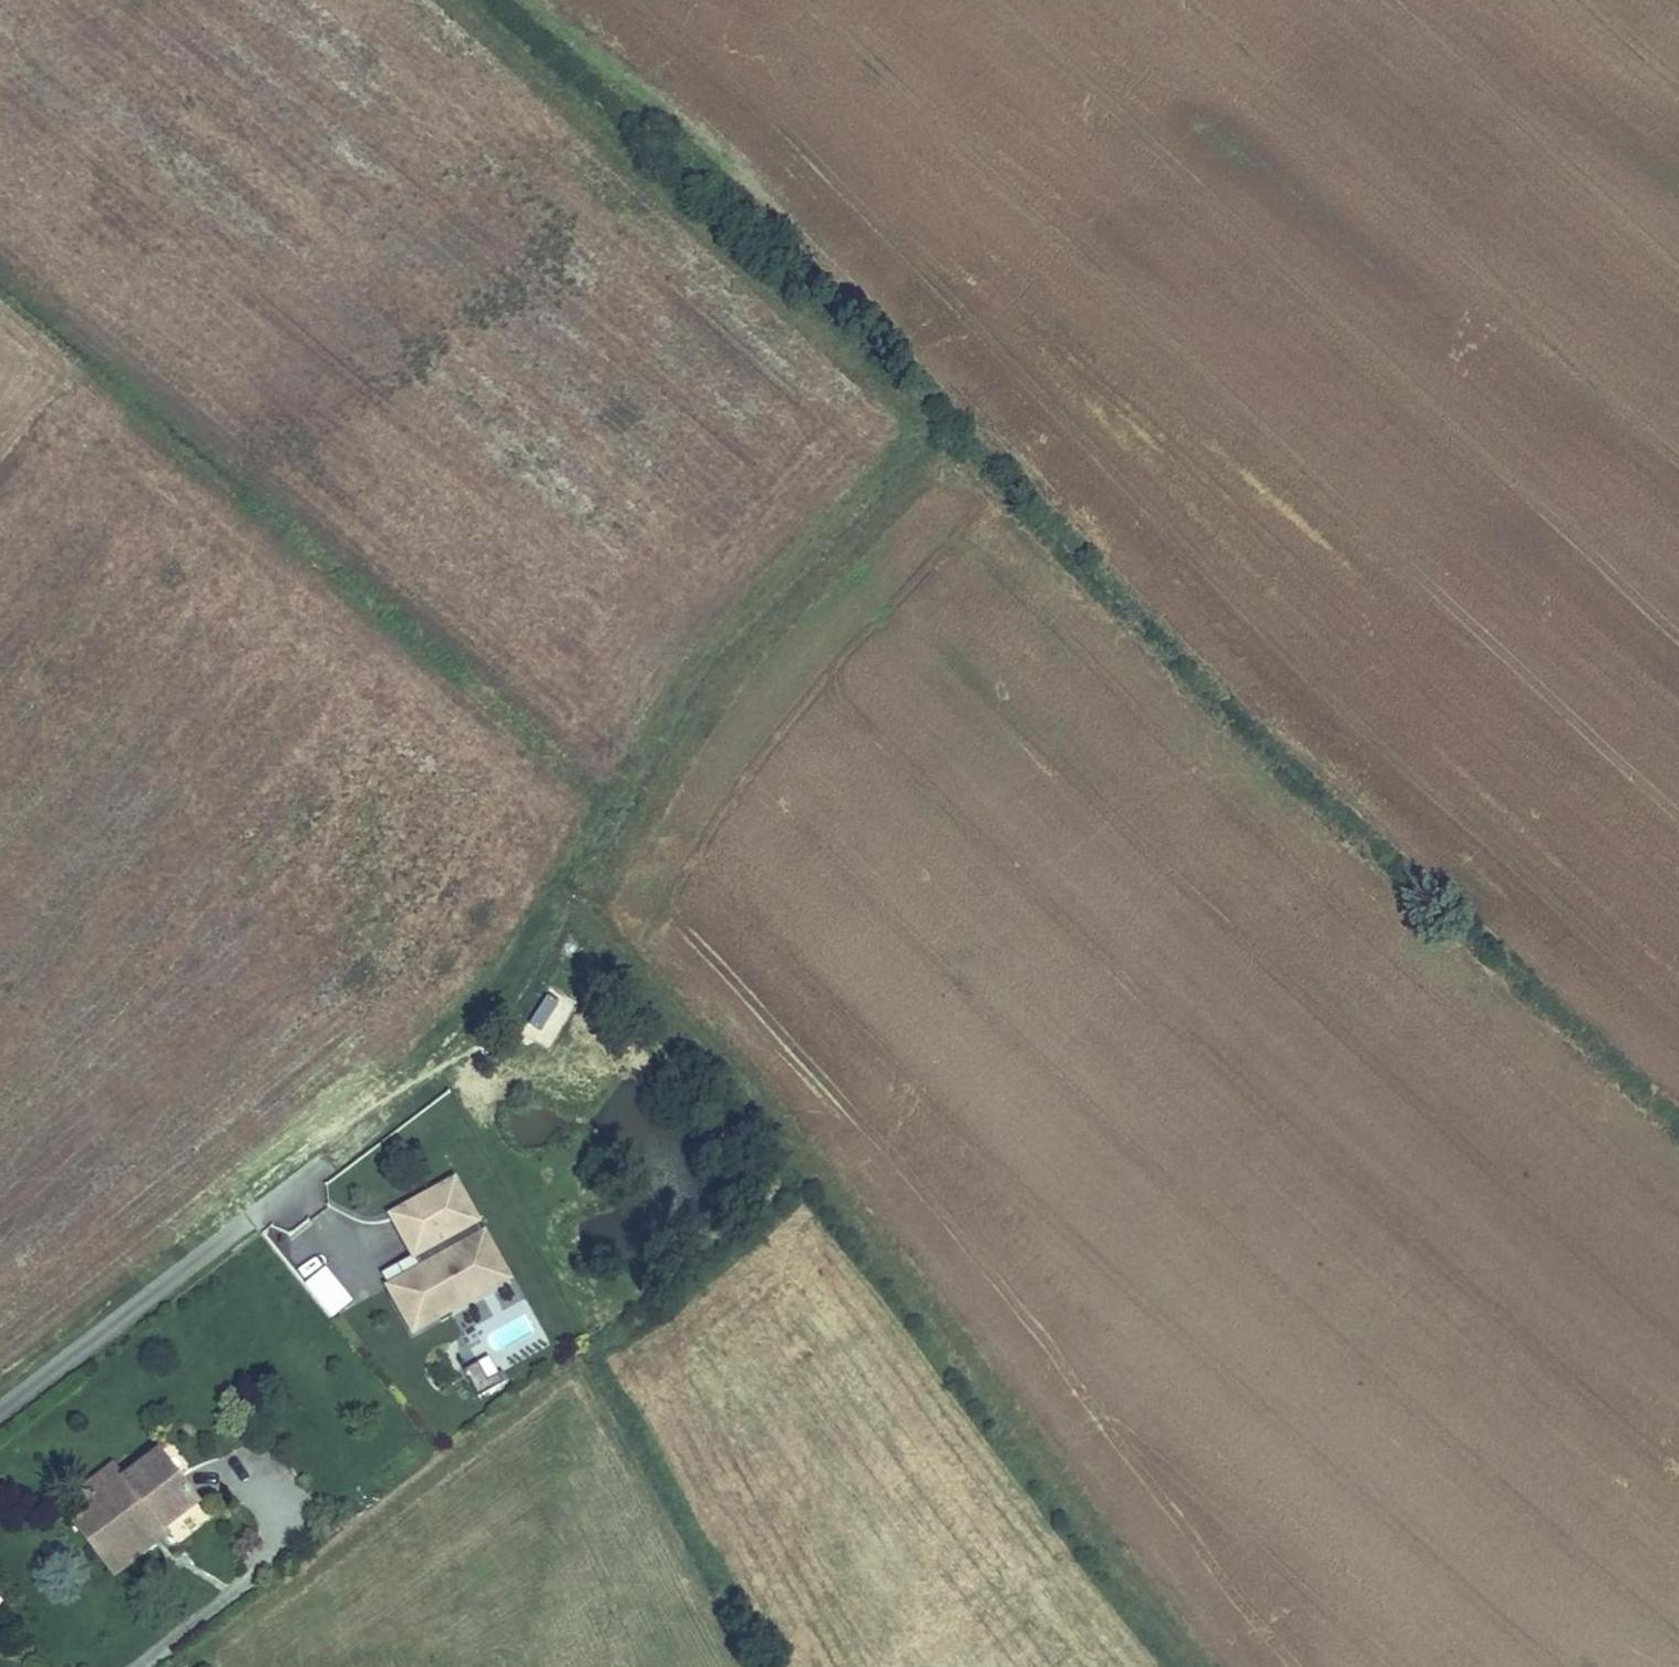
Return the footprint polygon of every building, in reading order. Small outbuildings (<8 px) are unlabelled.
[(514,1285),(455,1179),(385,1219),(415,1272),(385,1288),(414,1340),(514,1285)] [(93,1510),(75,1524),(103,1561),(155,1520),(163,1529),(195,1504),(157,1454),(123,1479),(126,1485),(93,1510)] [(77,1490),(93,1510),(126,1485),(123,1479),(111,1465),(77,1490)] [(155,1520),(103,1561),(113,1574),(166,1532),(163,1529),(155,1520)]
